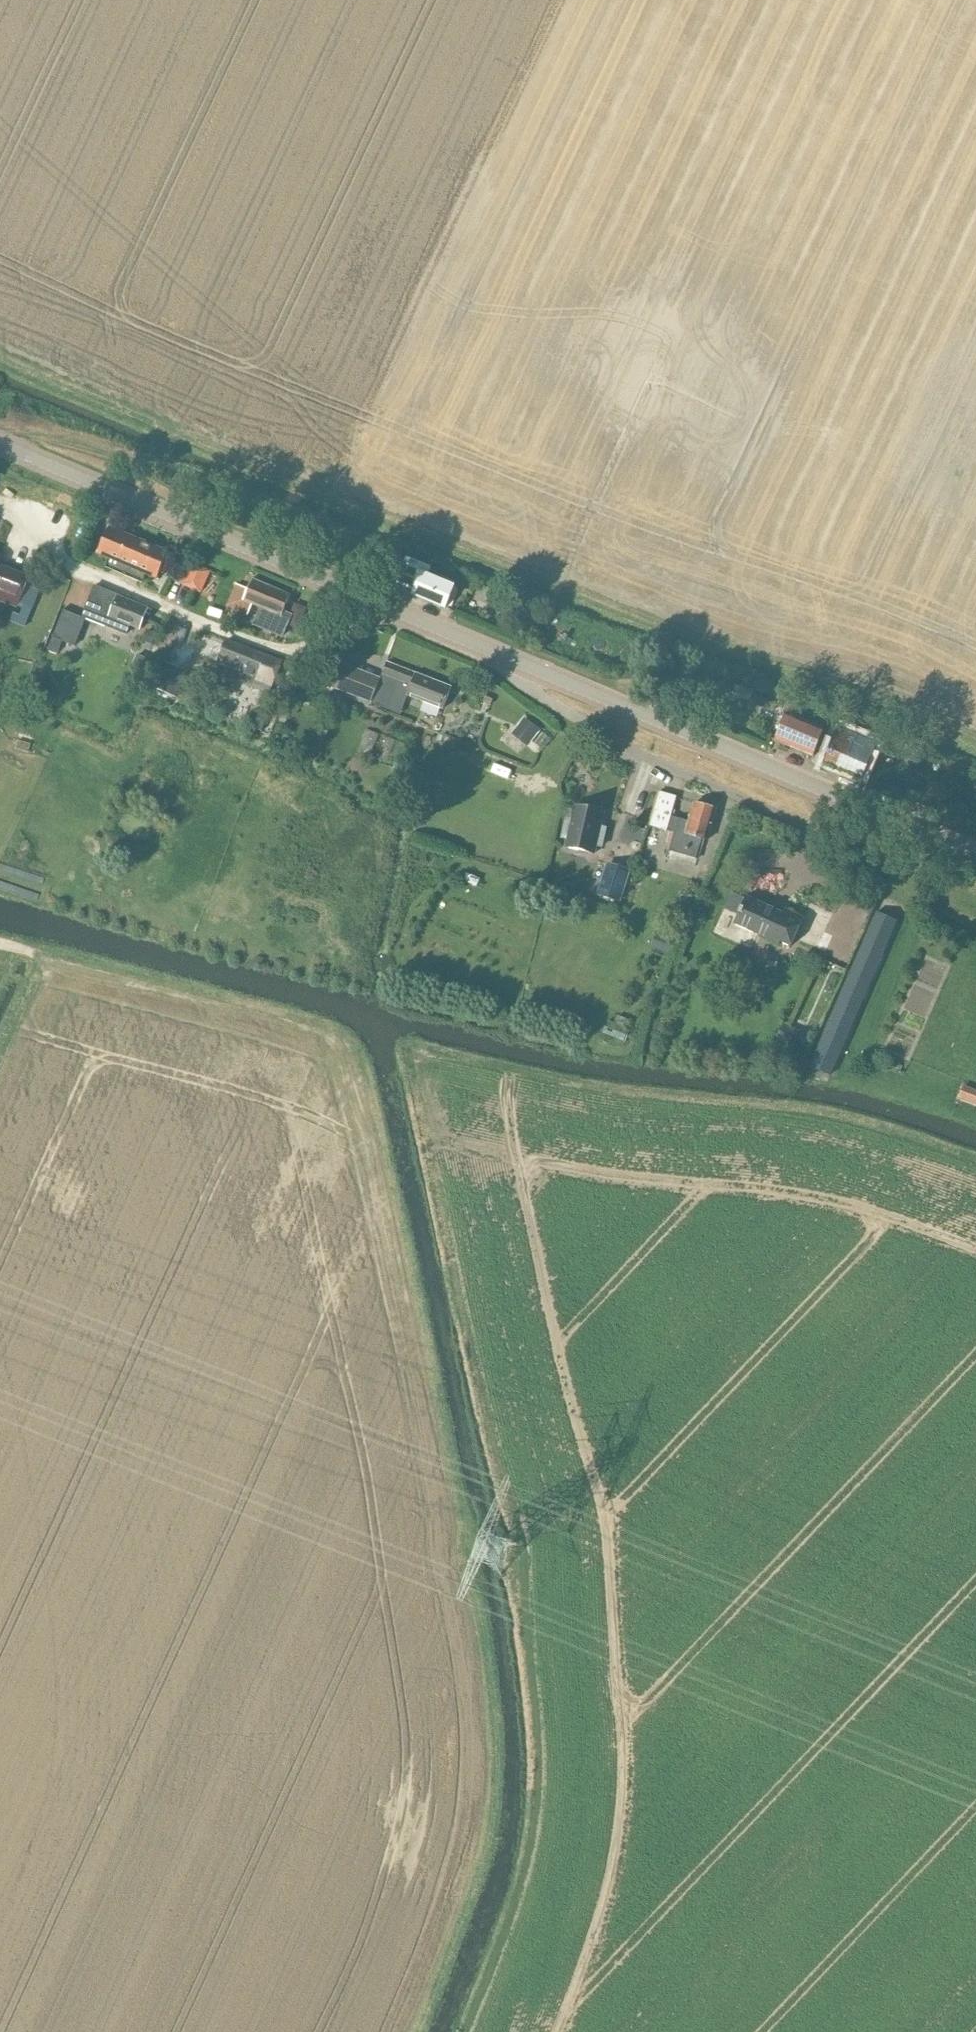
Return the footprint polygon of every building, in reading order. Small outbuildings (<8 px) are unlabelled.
[(108,529),(99,552),(157,576),(167,551),(167,550),(109,526),(108,529)] [(439,580),(429,575),(431,569),(407,558),(396,583),(415,591),(413,595),(445,608),(454,586),(455,583),(440,577),(439,580)] [(209,570),(190,562),(180,584),(199,593),(209,570)] [(15,606),(26,578),(0,568),(0,600),(15,606)] [(281,617),(290,596),(252,580),(244,600),(241,599),(236,610),(248,615),(252,606),(281,617)] [(139,632),(148,609),(95,588),(87,608),(109,617),(108,619),(139,632)] [(303,618),(308,607),(295,602),(291,613),(303,618)] [(72,614),(61,642),(74,647),(86,619),(83,618),(72,614)] [(146,630),(142,641),(151,644),(155,634),(146,630)] [(272,695),(284,664),(227,641),(218,665),(227,669),(224,677),(272,695)] [(138,655),(132,670),(141,674),(147,659),(138,655)] [(175,698),(187,672),(165,662),(153,688),(175,698)] [(442,710),(451,688),(386,663),(381,675),(410,686),(406,696),(442,710)] [(372,703),(381,678),(343,664),(333,689),(372,703)] [(255,716),(251,727),(262,731),(266,720),(255,716)] [(814,754),(822,735),(823,732),(785,716),(776,737),(814,754)] [(524,717),(516,728),(532,741),(541,730),(524,717)] [(862,778),(874,751),(877,743),(839,726),(824,761),(862,778)] [(366,730),(357,752),(360,753),(358,758),(368,762),(379,735),(366,730)] [(16,740),(13,748),(26,752),(28,744),(16,740)] [(669,831),(678,798),(657,793),(649,826),(669,831)] [(708,841),(717,809),(694,803),(689,822),(676,819),(667,851),(699,860),(704,840),(708,841)] [(567,819),(563,838),(568,839),(566,848),(594,854),(596,846),(601,847),(605,828),(600,827),(604,813),(575,806),(572,820),(567,819)] [(621,903),(631,873),(607,865),(597,896),(621,903)] [(745,899),(732,893),(725,909),(738,916),(734,924),(779,945),(780,942),(790,947),(803,919),(785,910),(783,914),(746,897),(745,899)] [(830,1076),(897,920),(877,912),(849,976),(810,1067),(830,1076)] [(958,1098),(975,1105),(975,1091),(963,1086),(958,1098)]
